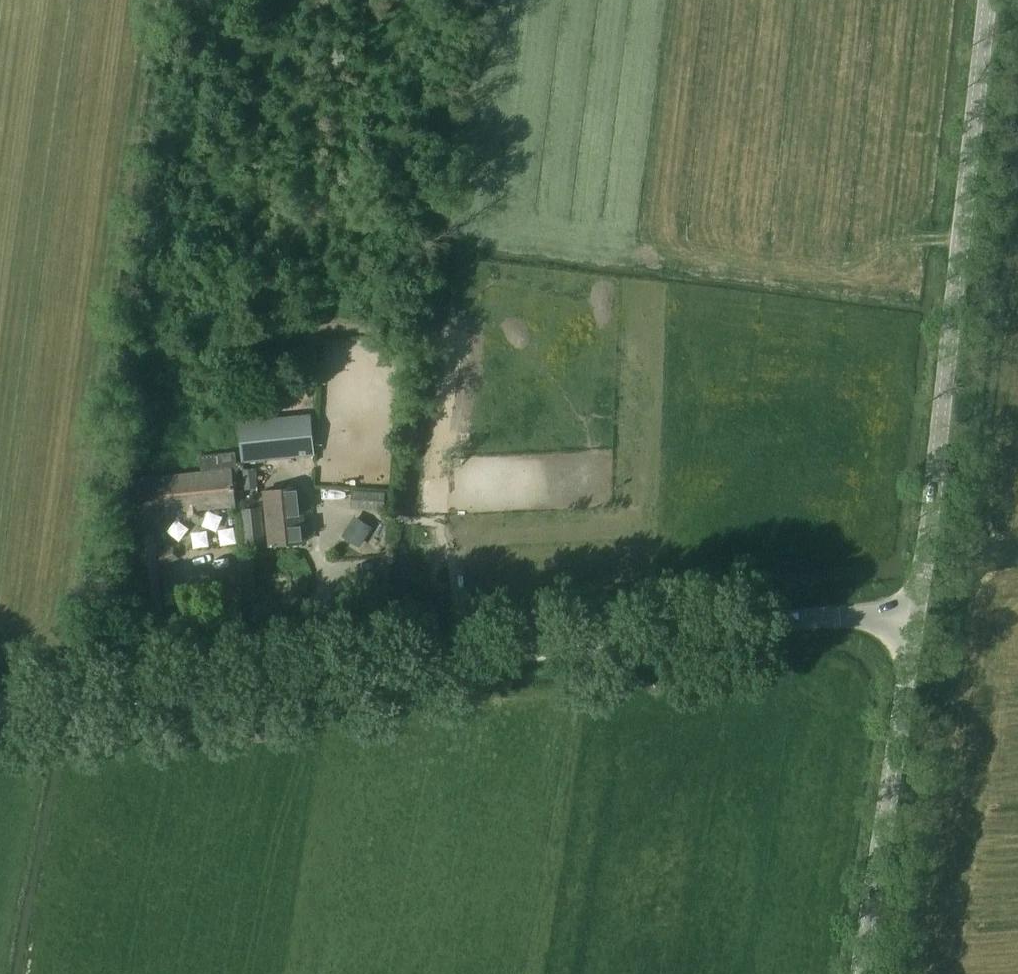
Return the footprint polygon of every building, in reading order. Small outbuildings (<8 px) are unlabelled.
[(243,462),(315,455),(311,413),(239,420),(243,462)] [(200,458),(201,473),(165,476),(124,480),(121,538),(122,538),(131,618),(155,616),(147,535),(169,511),(188,509),(189,516),(200,515),(199,508),(234,504),(233,492),(240,492),(237,470),(244,469),(244,462),(236,463),(235,454),(200,458)] [(300,488),(265,491),(271,546),(305,542),(300,488)] [(385,493),(353,491),(352,507),(384,509),(385,493)] [(247,546),(263,544),(259,507),(243,509),(247,546)]
